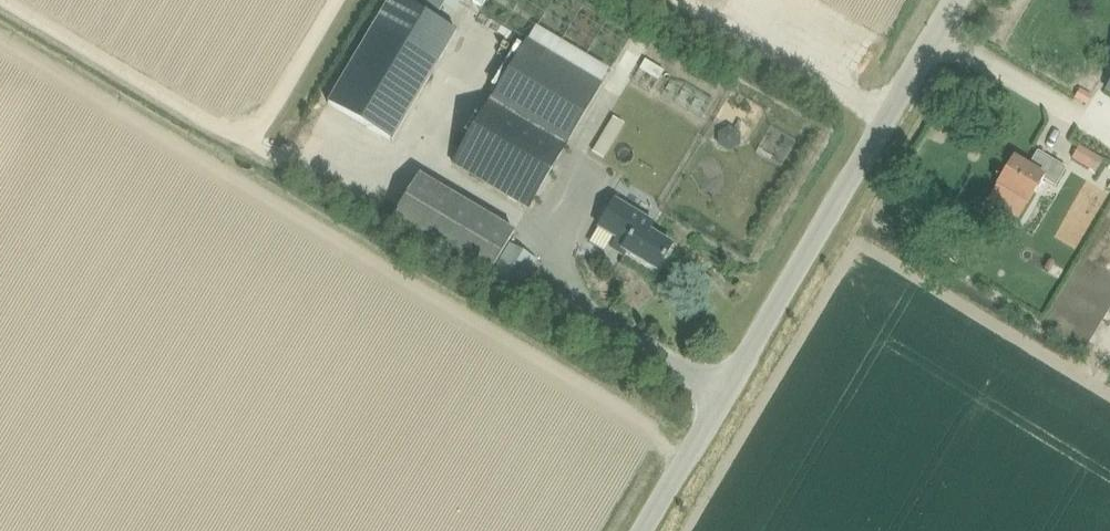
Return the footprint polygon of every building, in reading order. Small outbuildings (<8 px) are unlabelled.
[(330,103),(390,139),(455,30),(405,0),(392,0),(330,103)] [(454,0),(421,0),(446,14),(454,0)] [(565,146),(601,85),(527,41),(491,102),(491,101),(453,164),(527,209),(565,146)] [(657,76),(662,65),(641,55),(636,67),(657,76)] [(1101,160),(1078,147),(1071,159),(1095,171),(1101,160)] [(996,185),(1027,204),(1042,179),(1055,187),(1066,169),(1037,152),(1028,167),(1012,158),(996,185)] [(600,190),(611,169),(601,164),(590,185),(600,190)] [(512,232),(417,175),(389,221),(485,278),(512,232)] [(655,270),(671,245),(647,231),(652,223),(614,200),(597,228),(615,239),(612,244),(655,270)] [(533,259),(509,246),(490,280),(514,294),(533,259)] [(634,374),(637,369),(629,365),(626,370),(634,374)]
